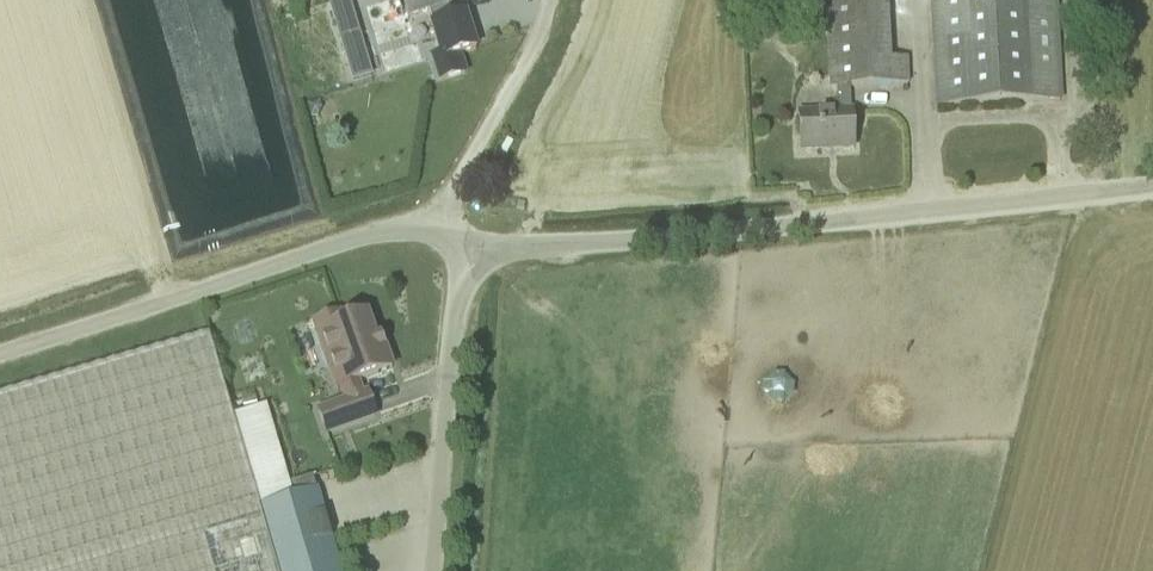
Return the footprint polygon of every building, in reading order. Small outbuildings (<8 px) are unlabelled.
[(428,59),(436,83),(465,74),(459,55),(476,50),(465,15),(451,19),(447,6),(452,4),(450,0),(403,0),(408,17),(428,11),(432,25),(441,55),(428,59)] [(938,107),(1060,102),(1055,0),(933,0),(938,107)] [(352,83),(373,77),(353,11),(332,18),(352,83)] [(832,89),(836,89),(850,88),(908,85),(907,60),(890,61),(830,64),(832,89)] [(850,88),(836,89),(838,113),(799,114),(801,151),(828,150),(828,148),(835,147),(835,150),(854,149),(852,112),(851,112),(850,88)] [(339,315),(314,324),(330,371),(336,388),(337,389),(338,389),(341,388),(346,401),(319,411),(327,434),(375,417),(367,393),(362,395),(357,382),(392,369),(385,348),(381,339),(381,338),(379,338),(375,340),(367,316),(343,324),(339,315)] [(313,478),(289,484),(266,407),(233,417),(209,336),(0,396),(0,570),(340,570),(313,478)]
